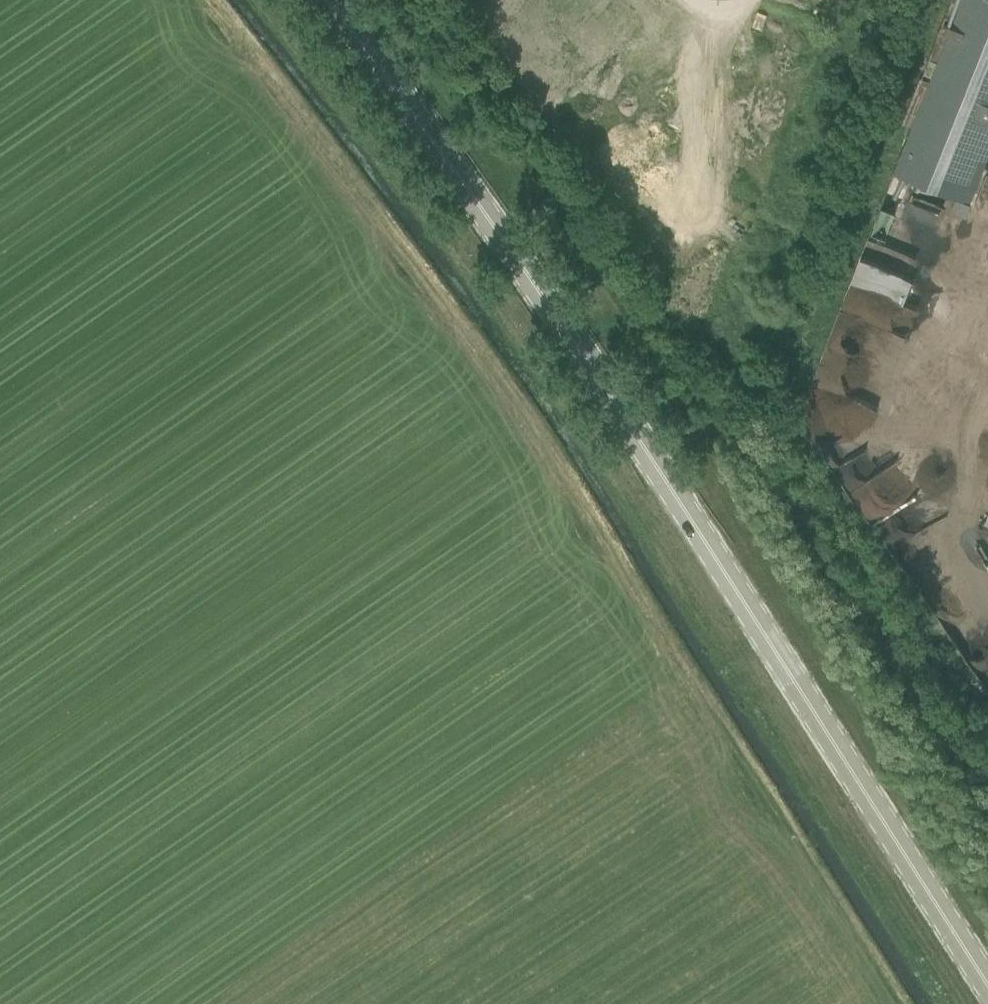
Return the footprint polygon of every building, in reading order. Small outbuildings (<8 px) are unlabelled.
[(959,4),(894,171),(969,202),(987,152),(987,0),(961,0),(959,4)] [(846,283),(897,302),(905,280),(855,260),(846,283)]
